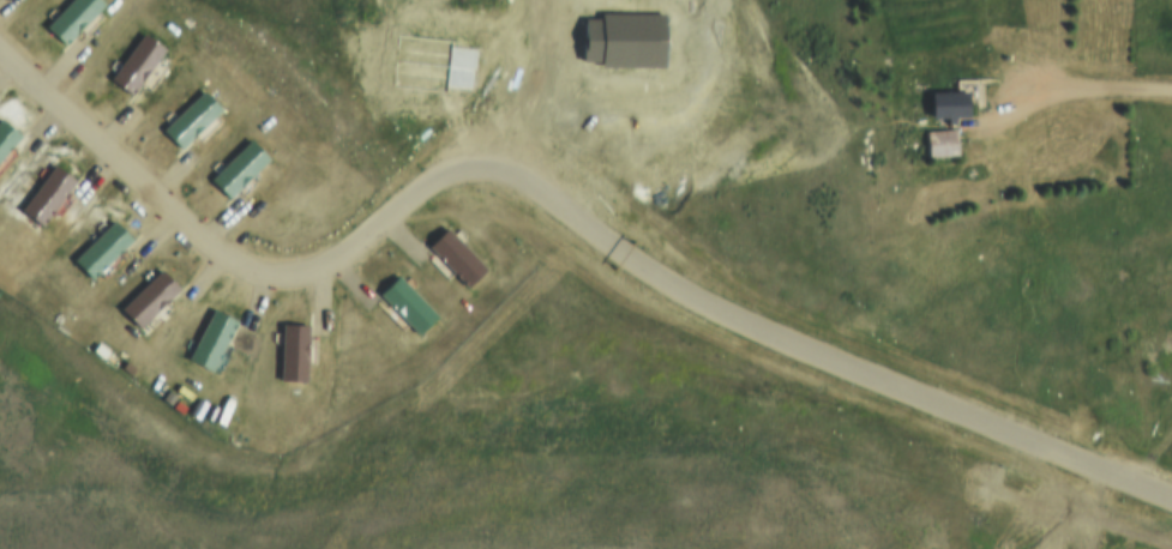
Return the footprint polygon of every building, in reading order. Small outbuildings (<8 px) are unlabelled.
[(43,25),(67,0),(97,0),(101,4),(64,43),(43,25)] [(599,17),(599,11),(662,11),(662,62),(600,64),(600,58),(581,58),(581,17),(599,17)] [(449,85),(449,91),(389,85),(395,30),(453,35),(452,41),(476,43),(473,86),(449,85)] [(139,32),(161,47),(131,92),(108,78),(139,32)] [(202,88),(221,107),(179,147),(160,127),(202,88)] [(925,95),(962,95),(962,120),(952,120),(952,157),(924,157),(924,132),(942,131),(942,120),(926,121),(925,95)] [(18,134),(0,155),(0,119),(18,134)] [(208,176),(248,135),(269,156),(227,197),(208,176)] [(50,165),(71,180),(38,227),(17,212),(50,165)] [(108,222),(127,240),(89,279),(70,261),(108,222)] [(467,285),(426,246),(445,225),(486,266),(467,285)] [(119,308),(157,269),(175,286),(137,326),(119,308)] [(377,296),(397,276),(438,315),(417,336),(377,296)] [(210,307),(234,319),(209,372),(185,360),(210,307)] [(277,322),(305,322),(302,382),(276,381),(277,322)]
